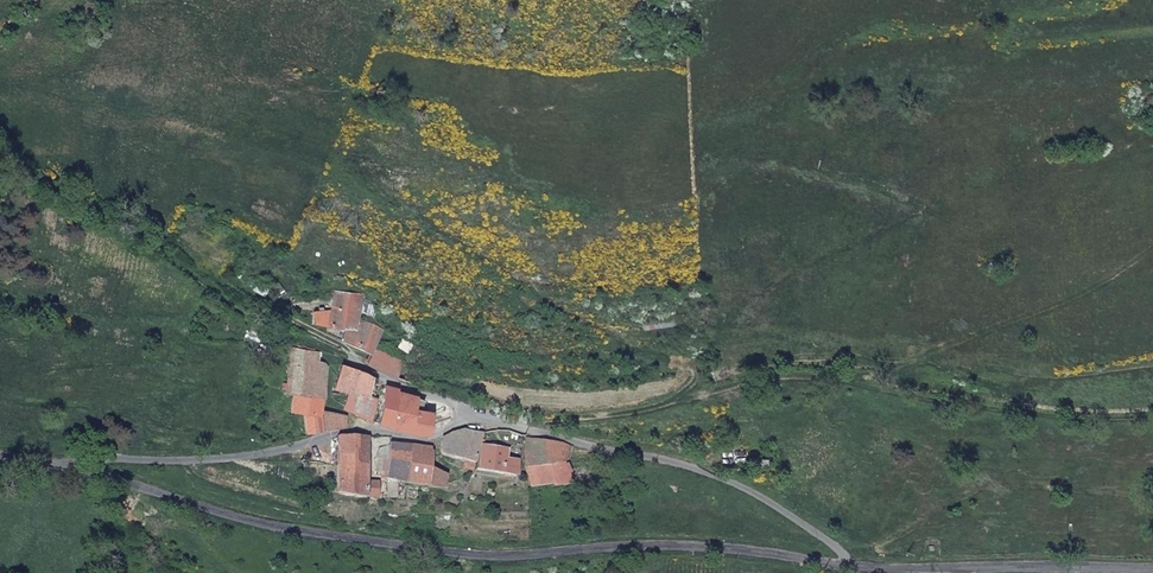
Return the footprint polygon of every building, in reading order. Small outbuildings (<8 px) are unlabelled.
[(346,327),(342,341),(369,353),(371,346),(377,328),(355,319),(363,295),(334,291),(324,326),(346,327)] [(313,350),(288,346),(283,394),(290,395),(288,412),(301,414),(304,434),(330,429),(332,410),(319,408),(322,394),(312,393),(313,383),(326,386),(326,362),(313,361),(313,350)] [(402,362),(374,350),(365,366),(397,380),(402,362)] [(421,369),(402,362),(397,380),(417,385),(417,383),(421,369)] [(341,365),(333,388),(368,396),(373,378),(364,372),(341,365)] [(383,385),(376,426),(416,434),(428,431),(429,412),(412,409),(413,395),(388,388),(383,385)] [(412,409),(429,412),(423,399),(413,395),(412,409)] [(332,410),(330,429),(344,427),(345,414),(332,410)] [(446,438),(441,437),(440,455),(465,462),(476,464),(480,433),(461,429),(459,435),(448,432),(446,438)] [(364,481),(369,438),(335,436),(334,495),(363,498),(363,496),(364,481)] [(523,437),(526,488),(546,487),(547,490),(569,486),(566,470),(562,443),(523,437)] [(411,444),(388,444),(384,479),(401,483),(411,444)] [(411,444),(401,483),(417,487),(429,485),(429,473),(431,445),(411,444)] [(478,473),(516,475),(517,460),(506,459),(506,449),(481,446),(478,473)] [(462,472),(474,474),(476,464),(465,462),(462,472)] [(566,470),(569,486),(597,475),(593,464),(566,470)] [(429,473),(429,485),(440,488),(443,477),(429,473)] [(376,482),(364,481),(363,496),(375,497),(376,482)]
